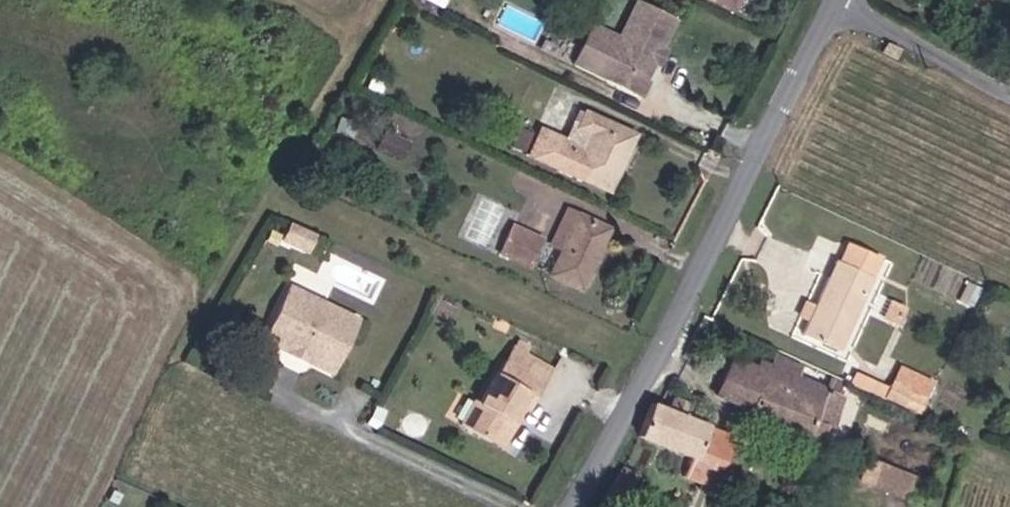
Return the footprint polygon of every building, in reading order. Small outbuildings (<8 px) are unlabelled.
[(735,11),(740,0),(711,0),(735,11)] [(1000,7),(1009,12),(1009,0),(1003,0),(1000,7)] [(672,25),(637,9),(602,85),(636,101),(672,25)] [(539,126),(531,144),(607,180),(633,126),(582,102),(575,116),(591,124),(581,146),(565,139),(539,126)] [(531,144),(539,126),(517,116),(509,134),(531,144)] [(591,124),(575,116),(565,139),(581,146),(591,124)] [(572,199),(567,210),(577,215),(583,204),(572,199)] [(580,277),(609,216),(583,204),(577,215),(567,210),(552,240),(562,245),(553,264),(580,277)] [(302,243),(312,221),(286,209),(276,231),(302,243)] [(312,221),(302,243),(309,247),(320,225),(312,221)] [(513,221),(503,242),(534,256),(543,236),(513,221)] [(840,331),(875,242),(848,231),(840,253),(831,250),(805,318),(840,331)] [(286,280),(268,319),(284,326),(328,346),(339,350),(356,311),(286,280)] [(288,346),(284,326),(268,319),(261,333),(288,346)] [(305,353),(328,346),(284,326),(288,346),(305,353)] [(473,391),(463,406),(497,422),(503,411),(509,414),(527,382),(538,386),(550,363),(511,339),(480,392),(473,391)] [(330,364),(339,350),(328,346),(305,353),(330,364)] [(802,377),(807,362),(772,348),(765,366),(736,355),(722,392),(762,407),(760,412),(821,435),(827,420),(837,424),(848,394),(802,377)] [(938,381),(901,365),(891,389),(857,374),(852,386),(923,416),(938,381)] [(503,411),(497,422),(513,429),(538,386),(527,382),(509,414),(503,411)] [(660,397),(647,427),(700,448),(694,468),(714,474),(710,488),(723,492),(743,428),(660,397)] [(497,422),(463,406),(458,414),(490,432),(497,422)] [(513,429),(497,422),(490,432),(506,440),(513,429)] [(909,493),(912,470),(877,465),(874,488),(909,493)]
